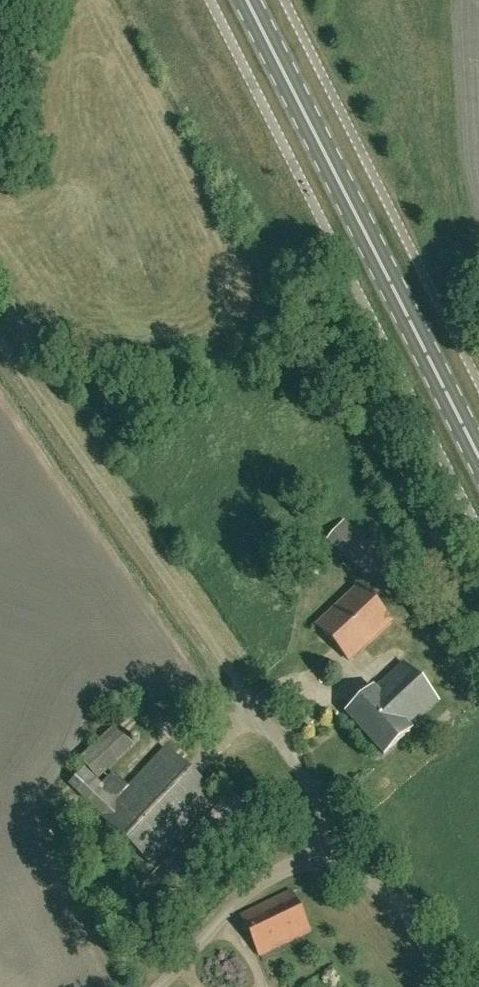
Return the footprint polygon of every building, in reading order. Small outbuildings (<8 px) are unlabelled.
[(376,550),(360,565),(396,597),(412,581),(376,550)] [(357,585),(317,623),(348,658),(391,621),(357,585)] [(375,688),(374,686),(346,712),(384,754),(412,728),(411,727),(439,701),(404,662),(375,688)] [(133,746),(115,724),(78,758),(96,781),(133,746)] [(217,796),(165,748),(127,787),(101,813),(99,814),(152,866),(217,796)] [(101,813),(127,787),(113,772),(100,785),(96,781),(83,768),(70,782),(101,813)] [(311,932),(291,890),(240,914),(259,956),(311,932)]
